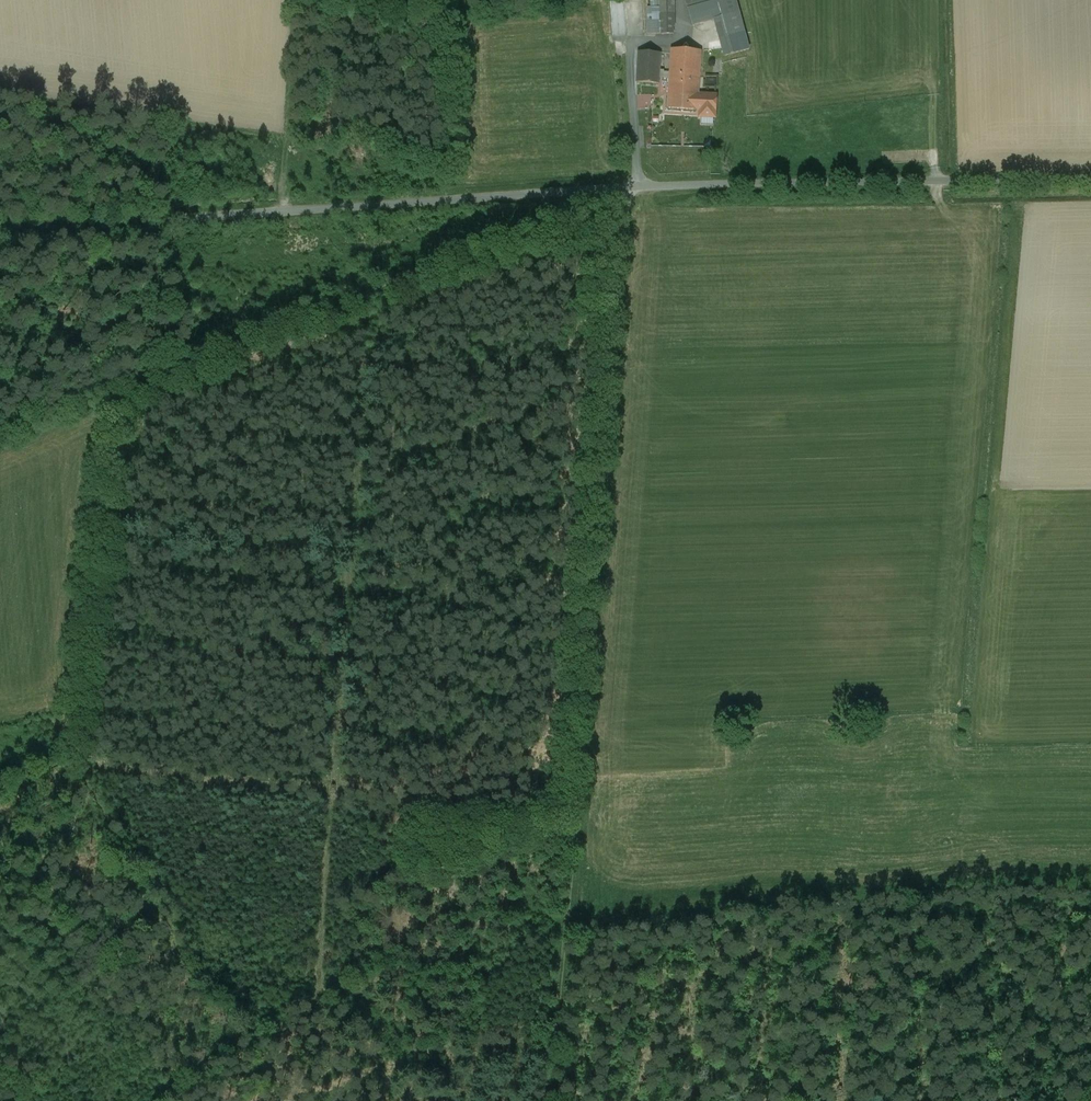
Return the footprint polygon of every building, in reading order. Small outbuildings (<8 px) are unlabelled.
[(648,33),(673,33),(673,0),(658,0),(658,7),(648,7),(648,33)] [(694,25),(715,19),(725,55),(749,48),(736,0),(719,0),(718,0),(687,0),(694,25)] [(672,49),(670,74),(700,76),(701,51),(672,49)] [(637,83),(659,84),(659,78),(660,70),(661,53),(639,52),(637,83)] [(664,73),(664,70),(660,70),(659,78),(670,78),(670,74),(664,73)] [(700,76),(670,74),(670,78),(668,108),(698,110),(698,95),(700,76)] [(716,96),(698,95),(698,110),(701,110),(701,116),(715,116),(716,96)]
